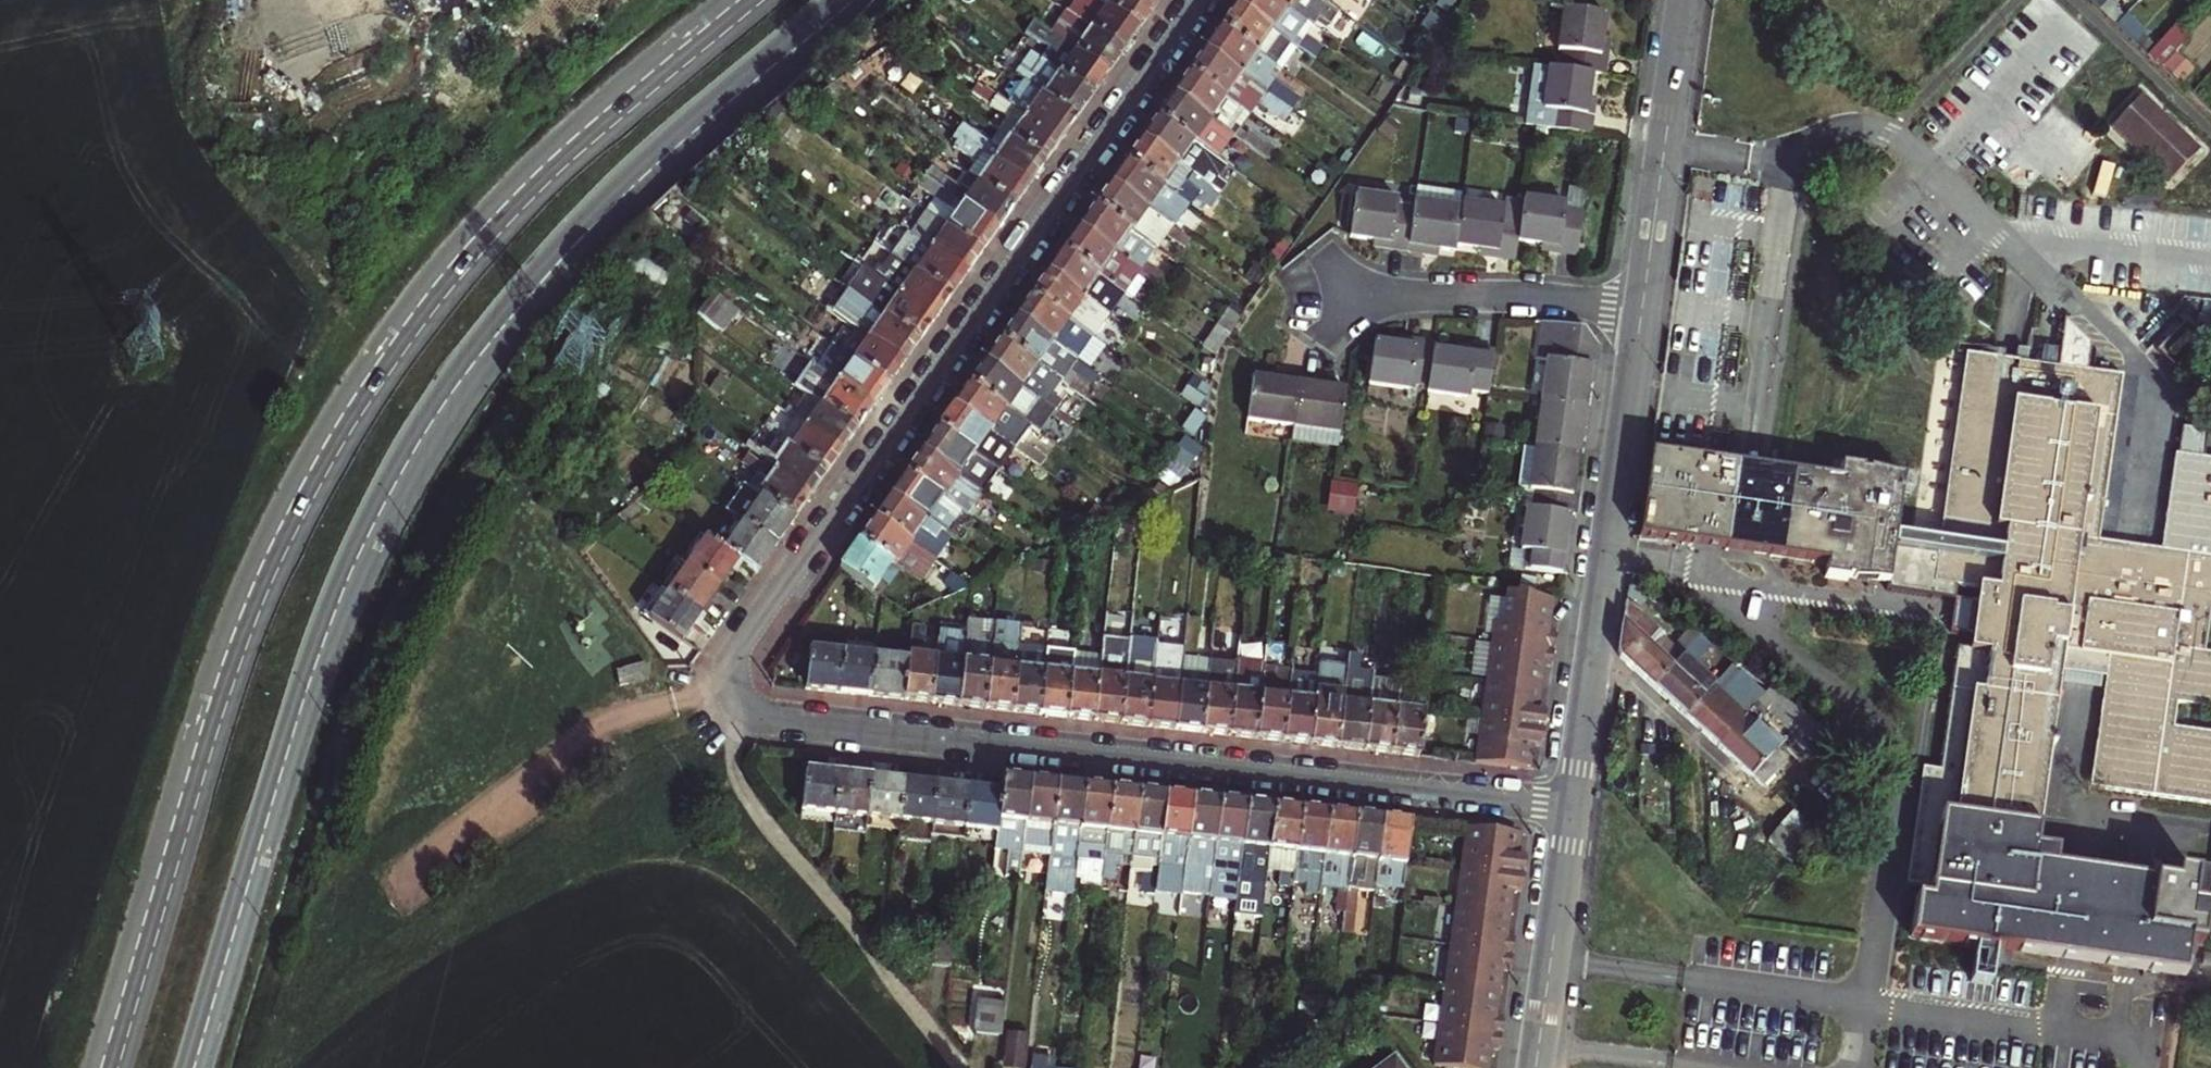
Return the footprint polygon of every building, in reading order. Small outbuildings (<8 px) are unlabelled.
[(1164,6),(1155,0),(1120,0),(1116,5),(1149,28),(1156,17),(1164,6)] [(1282,0),(1251,0),(1245,8),(1295,44),(1326,66),(1335,55),(1317,42),(1312,48),(1306,44),(1318,26),(1298,12),(1282,0)] [(1327,0),(1282,0),(1298,12),(1305,2),(1319,12),(1327,0)] [(1319,12),(1305,2),(1298,12),(1318,26),(1324,31),(1334,17),(1327,13),(1333,4),(1327,0),(1319,12)] [(1655,8),(1658,10),(1660,0),(1630,0),(1655,8)] [(2101,11),(2111,0),(2089,0),(2101,11)] [(2103,13),(2112,22),(2121,12),(2112,3),(2103,13)] [(1333,4),(1327,13),(1334,17),(1340,9),(1333,4)] [(1149,28),(1116,5),(1100,26),(1133,50),(1140,40),(1149,28)] [(1295,44),(1245,8),(1237,18),(1229,30),(1267,56),(1280,66),(1291,74),(1295,68),(1284,60),(1295,44)] [(1133,50),(1100,26),(1082,13),(1078,19),(1084,22),(1072,39),(1085,48),(1117,72),(1125,61),(1133,50)] [(1564,75),(1600,80),(1607,81),(1610,61),(1603,60),(1605,44),(1608,20),(1565,15),(1559,54),(1566,55),(1564,75)] [(1068,44),(1072,39),(1051,24),(1045,33),(1062,45),(1064,42),(1068,44)] [(1306,44),(1312,48),(1317,42),(1324,31),(1318,26),(1306,44)] [(1229,30),(1222,40),(1214,51),(1277,96),(1302,115),(1307,107),(1281,88),(1279,91),(1267,83),(1271,78),(1258,68),(1267,56),(1229,30)] [(2168,32),(2147,55),(2161,69),(2176,53),(2182,45),(2168,32)] [(1112,78),(1117,72),(1085,48),(1069,71),(1101,95),(1112,78)] [(1101,95),(1069,71),(1041,51),(1026,73),(1039,83),(1085,116),(1093,106),(1101,95)] [(1277,96),(1214,51),(1206,61),(1197,74),(1235,101),(1242,91),(1261,104),(1263,100),(1271,105),(1277,96)] [(2194,70),(2176,53),(2161,69),(2179,86),(2194,70)] [(1271,78),(1280,66),(1267,56),(1258,68),(1271,78)] [(1546,114),(1554,115),(1551,135),(1600,140),(1603,121),(1595,120),(1597,101),(1600,80),(1564,75),(1552,73),(1546,114)] [(1235,101),(1197,74),(1189,86),(1182,96),(1245,141),(1260,119),(1235,101)] [(1029,97),(1012,84),(1006,92),(1069,139),(1076,129),(1085,116),(1039,83),(1029,97)] [(1261,104),(1242,91),(1235,101),(1260,119),(1271,105),(1263,100),(1261,104)] [(1063,147),(1069,139),(1006,92),(999,102),(1016,114),(1008,126),(1054,160),(1063,147)] [(2200,151),(2140,93),(2123,112),(2110,124),(2170,182),(2200,151)] [(1250,144),(1245,141),(1182,96),(1174,106),(1166,118),(1205,146),(1215,153),(1252,180),(1268,157),(1250,144)] [(1197,156),(1205,146),(1166,118),(1160,125),(1157,130),(1150,140),(1202,178),(1216,187),(1219,182),(1212,177),(1214,174),(1205,167),(1207,163),(1197,156)] [(1045,172),(1054,160),(1008,126),(998,140),(980,128),(977,131),(969,126),(966,129),(1038,181),(1045,172)] [(1027,197),(1038,181),(966,129),(962,135),(967,138),(964,143),(986,159),(977,171),(1022,204),(1027,197)] [(1282,155),(1256,136),(1250,144),(1268,157),(1276,163),(1282,155)] [(1202,178),(1150,140),(1143,149),(1134,162),(1170,188),(1180,195),(1210,217),(1214,211),(1204,203),(1208,198),(1195,188),(1202,178)] [(1205,146),(1197,156),(1207,163),(1215,153),(1205,146)] [(1022,204),(977,171),(958,157),(946,174),(960,184),(956,191),(961,194),(1006,227),(1012,218),(1022,204)] [(1161,200),(1170,188),(1134,162),(1126,173),(1118,184),(1180,228),(1183,224),(1176,219),(1180,214),(1171,207),(1161,200)] [(1214,211),(1226,194),(1216,187),(1202,178),(1195,188),(1208,198),(1204,203),(1214,211)] [(1174,236),(1180,228),(1118,184),(1110,196),(1102,206),(1157,246),(1167,231),(1174,236)] [(1170,188),(1161,200),(1171,207),(1180,195),(1170,188)] [(1006,227),(961,194),(946,216),(990,248),(995,241),(1006,227)] [(1396,247),(1395,255),(1414,257),(1421,213),(1400,210),(1401,204),(1361,199),(1356,242),(1377,245),(1396,247)] [(916,217),(910,224),(974,271),(980,262),(990,248),(946,216),(926,202),(918,213),(937,226),(934,230),(916,217)] [(1569,216),(1570,208),(1529,203),(1526,222),(1524,244),(1545,247),(1564,249),(1563,260),(1578,262),(1584,218),(1569,216)] [(1497,252),(1496,261),(1521,264),(1524,244),(1526,222),(1502,218),(1503,210),(1468,205),(1467,212),(1462,248),(1482,250),(1497,252)] [(1157,246),(1102,206),(1096,215),(1087,228),(1162,282),(1163,283),(1167,277),(1152,267),(1164,250),(1157,246)] [(1436,260),(1437,253),(1449,254),(1461,256),(1462,248),(1467,212),(1421,206),(1421,213),(1414,257),(1436,260)] [(922,246),(912,259),(958,293),(966,282),(974,271),(910,224),(904,233),(922,246)] [(1156,289),(1162,282),(1087,228),(1079,239),(1071,250),(1132,294),(1141,301),(1151,286),(1156,289)] [(1071,250),(1061,264),(1055,273),(1116,317),(1132,294),(1071,250)] [(958,293),(912,259),(896,282),(942,315),(950,304),(958,293)] [(878,283),(890,291),(881,304),(927,337),(934,327),(942,315),(896,282),(885,273),(878,283)] [(1116,317),(1055,273),(1047,284),(1039,295),(1100,339),(1116,317)] [(755,314),(703,276),(703,310),(739,336),(755,314)] [(1100,339),(1039,295),(1031,305),(1023,317),(1085,361),(1098,370),(1113,349),(1100,339)] [(1253,314),(1237,302),(1221,324),(1237,336),(1245,325),(1253,314)] [(916,352),(927,337),(881,304),(865,326),(911,359),(916,352)] [(1085,361),(1023,317),(1015,328),(1007,339),(1070,383),(1085,361)] [(2173,453),(2161,550),(2098,540),(2121,376),(2084,370),(2088,342),(2063,321),(2057,366),(1965,352),(1957,408),(1939,540),(1912,537),(1897,535),(1890,582),(1889,588),(1975,600),(1968,647),(1957,647),(1941,770),(1922,767),(1907,884),(1930,887),(1929,899),(1916,899),(1911,934),(2064,954),(2124,963),(2153,967),(2183,971),(2186,942),(2187,935),(2146,929),(2152,878),(2135,876),(2076,867),(2034,862),(2060,684),(2103,690),(2089,788),(2210,805),(2210,458),(2173,453)] [(1237,336),(1221,324),(1205,347),(1221,359),(1237,336)] [(850,347),(896,380),(904,368),(911,359),(865,326),(850,347)] [(1589,334),(1572,331),(1548,329),(1542,366),(1553,368),(1547,407),(1589,413),(1591,398),(1592,390),(1594,373),(1601,374),(1604,350),(1589,334)] [(1070,383),(1007,339),(1000,349),(991,362),(1062,412),(1079,390),(1070,383)] [(850,347),(843,342),(826,366),(879,403),(886,393),(896,380),(850,347)] [(1432,391),(1437,358),(1438,350),(1421,348),(1421,356),(1410,355),(1382,351),(1377,390),(1415,395),(1416,389),(1432,391)] [(1476,397),(1492,399),(1498,358),(1482,355),(1480,364),(1455,360),(1437,358),(1432,391),(1432,397),(1475,403),(1476,397)] [(822,362),(806,384),(816,392),(863,426),(869,416),(879,403),(826,366),(822,362)] [(1047,434),(1062,412),(991,362),(985,369),(975,383),(1036,426),(1047,434)] [(1598,390),(1601,374),(1594,373),(1592,390),(1598,390)] [(1280,379),(1279,386),(1269,385),(1255,383),(1250,424),(1249,439),(1297,445),(1299,430),(1304,382),(1280,379)] [(1326,392),(1327,385),(1304,382),(1299,430),(1346,435),(1351,395),(1340,393),(1326,392)] [(1036,426),(975,383),(968,394),(960,405),(1020,448),(1036,426)] [(863,426),(816,392),(801,413),(847,447),(854,437),(863,426)] [(1004,470),(1020,448),(960,405),(953,415),(943,428),(980,454),(1004,470)] [(1595,414),(1589,413),(1547,407),(1540,454),(1581,460),(1583,449),(1585,437),(1591,438),(1595,414)] [(847,447),(801,413),(785,436),(831,469),(840,457),(847,447)] [(972,465),(980,454),(943,428),(936,437),(928,449),(989,492),(993,487),(987,482),(990,478),(972,465)] [(1346,435),(1299,430),(1297,445),(1343,451),(1346,435)] [(831,469),(785,436),(770,458),(816,491),(824,479),(831,469)] [(762,467),(752,481),(767,491),(799,514),(805,505),(816,491),(770,458),(754,446),(747,457),(762,467)] [(973,514),(989,492),(928,449),(920,460),(912,471),(959,504),(973,514)] [(1728,461),(1652,450),(1638,537),(1713,547),(1830,562),(1826,579),(1890,582),(1897,535),(1905,475),(1840,466),(1839,477),(1769,467),(1740,463),(1728,461)] [(1535,491),(1540,454),(1531,452),(1525,490),(1535,491)] [(987,482),(993,487),(1004,470),(980,454),(972,465),(990,478),(987,482)] [(1579,481),(1581,460),(1540,454),(1535,491),(1542,492),(1539,514),(1573,519),(1579,520),(1582,499),(1576,498),(1579,481)] [(715,478),(734,492),(743,479),(724,466),(715,478)] [(973,514),(959,504),(912,471),(904,483),(896,493),(950,532),(966,542),(982,520),(973,514)] [(1339,486),(1337,486),(1332,515),(1358,519),(1363,490),(1339,486)] [(747,519),(779,542),(790,526),(799,514),(767,491),(747,519)] [(888,505),(881,515),(916,541),(935,554),(950,532),(896,493),(893,497),(888,505)] [(1115,527),(1143,526),(1142,511),(1115,513),(1115,527)] [(1573,519),(1539,514),(1531,513),(1526,554),(1533,555),(1531,569),(1571,574),(1573,559),(1567,559),(1570,536),(1573,519)] [(916,541),(881,515),(872,527),(864,538),(896,560),(926,581),(941,559),(935,554),(916,541)] [(747,519),(728,545),(747,558),(760,568),(770,553),(779,542),(747,519)] [(715,534),(709,530),(689,557),(696,561),(715,534)] [(728,545),(715,534),(696,561),(728,584),(736,572),(747,558),(728,545)] [(854,552),(846,564),(859,573),(877,586),(896,560),(864,538),(854,552)] [(696,561),(689,557),(671,583),(677,587),(696,561)] [(728,584),(696,561),(677,587),(708,610),(718,597),(728,584)] [(671,583),(651,611),(657,615),(677,587),(671,583)] [(988,586),(975,584),(971,615),(984,616),(988,586)] [(697,625),(708,610),(677,587),(657,615),(689,637),(697,625)] [(1563,633),(1550,632),(1551,626),(1552,619),(1545,618),(1548,596),(1513,591),(1508,626),(1495,624),(1492,644),(1560,654),(1563,633)] [(1548,596),(1545,618),(1552,619),(1555,597),(1548,596)] [(1673,643),(1628,600),(1619,654),(1637,670),(1654,686),(1699,635),(1688,627),(1673,643)] [(973,706),(988,707),(993,666),(994,652),(995,644),(984,643),(987,623),(970,621),(969,634),(961,704),(973,706)] [(942,630),(938,659),(933,701),(943,702),(961,704),(969,634),(942,630)] [(925,635),(915,634),(914,642),(923,643),(925,635)] [(1710,644),(1699,635),(1654,686),(1670,701),(1687,717),(1712,690),(1688,667),(1710,644)] [(1106,639),(1104,658),(1097,721),(1110,723),(1124,724),(1130,668),(1112,665),(1112,659),(1121,660),(1123,641),(1106,639)] [(1130,668),(1124,724),(1134,726),(1150,728),(1155,685),(1157,671),(1138,669),(1140,655),(1143,656),(1145,644),(1133,643),(1130,668)] [(1005,645),(995,644),(994,652),(1003,653),(1005,645)] [(1560,654),(1492,644),(1487,679),(1537,686),(1538,674),(1545,675),(1545,671),(1546,663),(1559,665),(1560,654)] [(847,650),(813,646),(808,686),(822,687),(842,690),(847,650)] [(1023,648),(1020,670),(1015,711),(1028,712),(1042,714),(1047,672),(1033,671),(1034,661),(1030,657),(1031,649),(1023,648)] [(879,654),(847,650),(842,690),(857,692),(874,694),(879,654)] [(1058,660),(1060,652),(1049,651),(1049,659),(1058,660)] [(879,654),(874,694),(887,695),(906,697),(912,659),(879,654)] [(624,674),(653,670),(652,656),(623,659),(624,674)] [(912,659),(906,697),(919,699),(933,701),(938,659),(912,656),(912,659)] [(1079,677),(1075,676),(1070,718),(1084,719),(1097,721),(1104,658),(1097,657),(1096,666),(1081,664),(1079,677)] [(1178,658),(1177,665),(1185,667),(1186,659),(1178,658)] [(1263,700),(1258,741),(1272,742),(1285,744),(1293,676),(1279,674),(1281,663),(1267,661),(1265,677),(1263,700)] [(993,666),(988,707),(1000,709),(1015,711),(1020,670),(993,666)] [(1185,667),(1183,688),(1183,689),(1178,731),(1192,733),(1204,734),(1212,670),(1185,667)] [(1293,676),(1285,744),(1297,746),(1312,748),(1318,693),(1305,692),(1308,669),(1295,668),(1293,676)] [(1216,736),(1231,738),(1239,674),(1212,670),(1204,734),(1216,736)] [(1075,676),(1047,672),(1042,714),(1056,716),(1070,718),(1075,676)] [(1394,697),(1401,698),(1404,675),(1382,672),(1381,686),(1395,688),(1394,697)] [(1263,700),(1265,677),(1239,674),(1231,738),(1243,739),(1258,741),(1263,700)] [(1325,749),(1339,751),(1346,698),(1327,696),(1330,675),(1321,674),(1318,693),(1312,748),(1325,749)] [(1537,686),(1543,687),(1545,675),(1538,674),(1537,686)] [(1537,686),(1487,679),(1482,717),(1549,726),(1551,712),(1539,711),(1540,704),(1541,698),(1535,697),(1537,686)] [(1183,689),(1155,685),(1150,728),(1161,729),(1178,731),(1183,689)] [(1346,698),(1339,751),(1350,752),(1366,754),(1373,699),(1354,696),(1355,689),(1347,688),(1346,698)] [(1420,697),(1428,698),(1429,690),(1421,689),(1420,697)] [(1745,720),(1712,690),(1687,717),(1703,732),(1719,747),(1745,720)] [(1771,691),(1745,720),(1719,747),(1736,762),(1752,778),(1754,776),(1765,786),(1780,771),(1769,761),(1797,730),(1832,758),(1843,746),(1807,718),(1771,691)] [(1393,758),(1400,702),(1373,699),(1366,754),(1377,756),(1393,758)] [(1393,758),(1403,759),(1411,760),(1421,761),(1427,709),(1428,706),(1400,702),(1393,758)] [(1549,726),(1482,717),(1476,768),(1523,774),(1525,758),(1532,759),(1534,748),(1535,739),(1547,740),(1549,726)] [(827,762),(840,764),(841,756),(829,754),(827,762)] [(855,758),(841,756),(840,764),(854,766),(855,758)] [(1523,774),(1530,775),(1532,759),(1525,758),(1523,774)] [(803,801),(836,805),(840,764),(827,762),(815,760),(808,760),(803,801)] [(893,770),(905,772),(906,764),(894,762),(893,770)] [(1007,763),(1004,784),(1000,824),(998,838),(1012,840),(1010,853),(1023,855),(1025,841),(1034,767),(1018,765),(1007,763)] [(854,766),(840,764),(836,805),(868,808),(873,768),(864,767),(854,766)] [(921,766),(906,764),(905,772),(920,774),(921,766)] [(1046,768),(1034,767),(1025,841),(1052,844),(1060,770),(1046,768)] [(868,808),(900,812),(905,772),(893,770),(881,769),(873,768),(868,808)] [(958,778),(971,780),(972,772),(959,770),(958,778)] [(1080,842),(1089,773),(1078,772),(1060,770),(1052,844),(1080,848),(1080,842)] [(920,774),(905,772),(900,812),(934,817),(939,776),(926,774),(920,774)] [(986,774),(972,772),(971,780),(985,782),(986,774)] [(1101,775),(1089,773),(1080,842),(1098,844),(1097,850),(1106,850),(1107,844),(1115,777),(1101,775)] [(966,820),(971,780),(958,778),(949,777),(939,776),(934,817),(966,820)] [(1134,854),(1134,848),(1143,780),(1130,778),(1115,777),(1107,844),(1125,847),(1125,853),(1134,854)] [(985,782),(971,780),(966,820),(1000,824),(1004,784),(991,782),(985,782)] [(1158,875),(1165,827),(1170,783),(1157,782),(1143,780),(1134,848),(1154,850),(1153,856),(1146,856),(1144,873),(1158,875)] [(1165,827),(1192,831),(1197,787),(1183,785),(1170,783),(1165,827)] [(1217,849),(1224,790),(1209,788),(1197,787),(1192,831),(1190,845),(1189,852),(1216,855),(1217,849)] [(1238,792),(1224,790),(1217,849),(1237,851),(1236,858),(1243,859),(1251,793),(1238,792)] [(1271,862),(1271,855),(1279,797),(1267,795),(1251,793),(1243,859),(1271,862)] [(1295,880),(1298,858),(1305,800),(1289,798),(1279,797),(1271,855),(1289,857),(1288,864),(1282,863),(1280,879),(1295,880)] [(1308,884),(1322,886),(1324,868),(1332,803),(1316,802),(1305,800),(1298,858),(1311,860),(1308,884)] [(1341,805),(1332,803),(1324,868),(1343,871),(1342,873),(1350,874),(1358,807),(1341,805)] [(868,808),(836,805),(833,819),(866,822),(868,816),(868,808)] [(1371,808),(1358,807),(1350,874),(1348,884),(1345,907),(1356,908),(1359,884),(1377,887),(1378,879),(1386,810),(1371,808)] [(900,812),(868,808),(868,816),(899,820),(900,812)] [(1397,876),(1399,855),(1408,857),(1413,813),(1399,812),(1386,810),(1378,879),(1386,880),(1386,874),(1397,876)] [(934,817),(900,812),(899,820),(898,827),(932,831),(932,827),(934,817)] [(1812,833),(1792,814),(1766,841),(1786,860),(1812,833)] [(965,831),(966,820),(934,817),(932,827),(965,831)] [(1513,855),(1515,836),(1463,829),(1458,875),(1520,883),(1521,876),(1522,870),(1515,869),(1517,856),(1513,855)] [(2152,878),(2146,929),(2187,935),(2186,942),(2209,945),(2210,929),(2210,864),(2194,861),(2192,872),(2176,869),(2175,882),(2152,878)] [(1520,883),(1458,875),(1453,911),(1503,918),(1505,901),(1510,902),(1511,896),(1518,897),(1519,891),(1520,883)] [(1332,905),(1345,907),(1348,884),(1335,882),(1332,905)] [(1503,918),(1453,911),(1448,946),(1509,955),(1510,947),(1511,941),(1505,941),(1506,929),(1502,929),(1503,918)] [(1508,962),(1509,955),(1448,946),(1444,980),(1494,987),(1496,974),(1500,974),(1501,967),(1508,968),(1508,962)] [(933,981),(935,952),(919,950),(916,979),(933,981)] [(949,984),(952,955),(936,953),(933,982),(949,984)] [(1494,987),(1444,980),(1440,1016),(1501,1024),(1502,1016),(1503,1008),(1496,1008),(1496,1000),(1492,999),(1494,987)] [(977,1028),(1003,1031),(1007,997),(981,994),(977,1028)] [(1500,1034),(1501,1024),(1440,1016),(1435,1051),(1485,1058),(1487,1044),(1491,1044),(1492,1039),(1493,1033),(1500,1034)] [(1027,1032),(1004,1030),(1002,1067),(1018,1067),(1025,1067),(1027,1032)]
